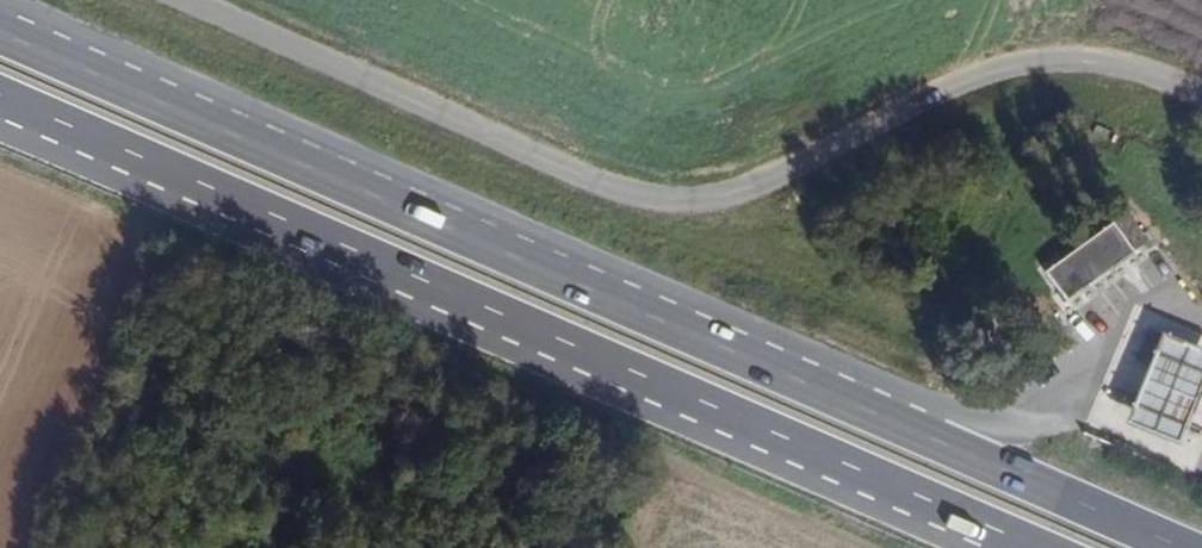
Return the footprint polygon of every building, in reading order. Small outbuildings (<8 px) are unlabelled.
[(1110,221),(1042,270),(1065,300),(1133,250),(1110,221)] [(1160,336),(1125,426),(1177,449),(1201,390),(1201,351),(1160,336)]
